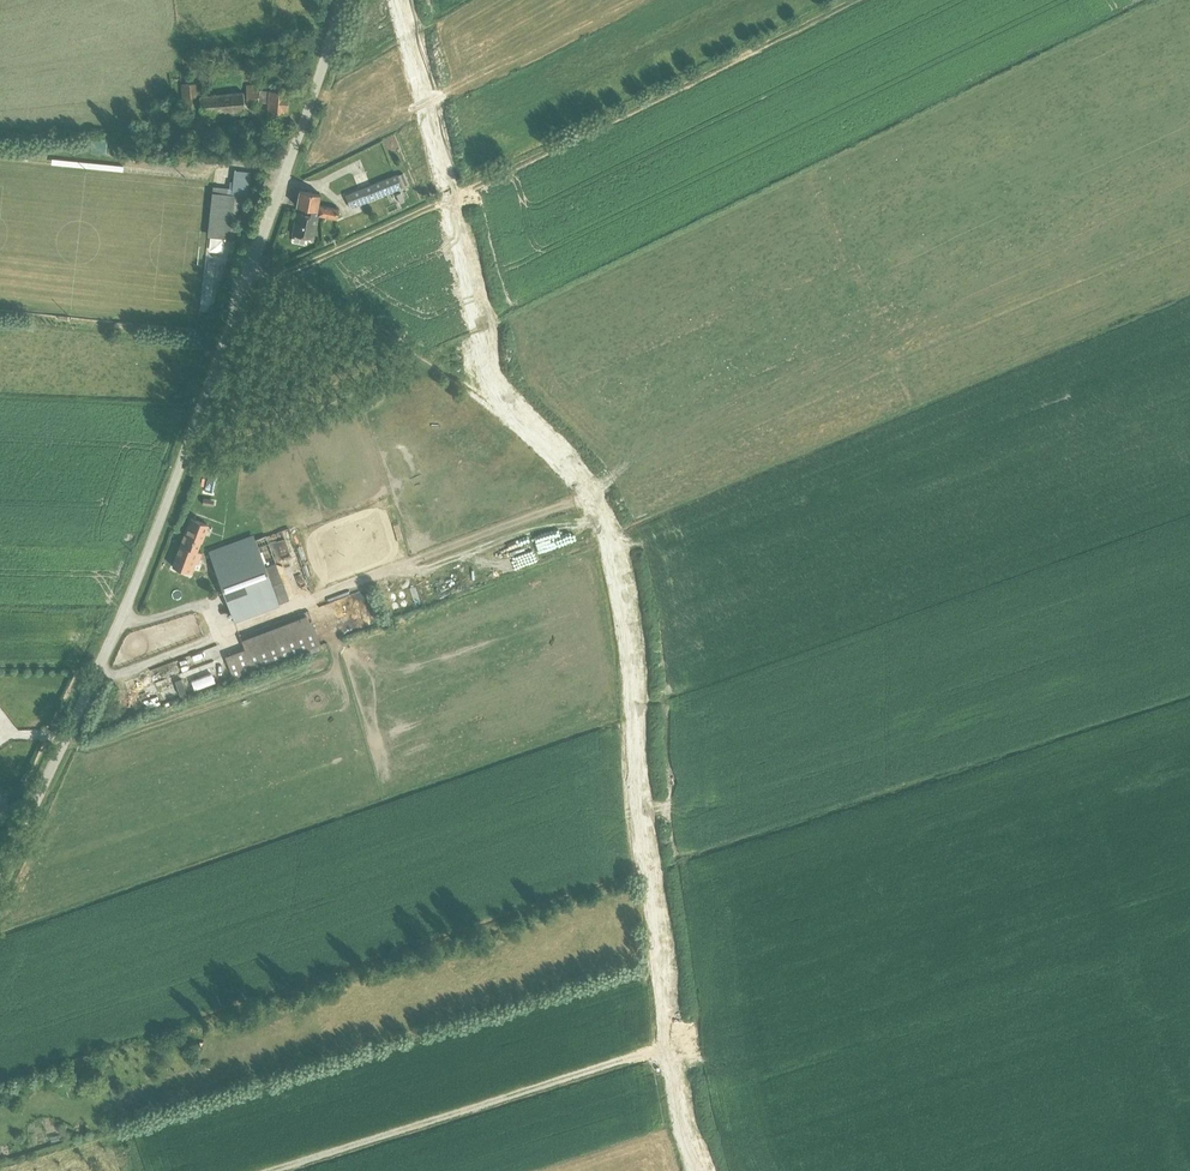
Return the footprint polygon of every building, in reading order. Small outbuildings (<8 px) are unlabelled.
[(199,82),(181,83),(184,113),(201,112),(202,114),(245,110),(244,91),(200,95),(199,82)] [(260,83),(247,84),(247,101),(259,99),(259,101),(268,101),(267,111),(287,113),(289,91),(259,89),(260,83)] [(240,125),(220,125),(220,141),(229,140),(229,146),(237,145),(236,141),(240,140),(240,125)] [(92,137),(91,152),(107,153),(108,138),(92,137)] [(232,194),(213,191),(208,235),(236,238),(239,208),(244,209),(245,204),(240,203),(240,199),(248,198),(251,171),(242,170),(235,169),(233,188),(232,194)] [(398,174),(402,185),(408,183),(403,172),(398,174)] [(402,185),(398,174),(397,173),(346,194),(351,207),(403,186),(402,185)] [(232,194),(233,188),(213,185),(213,191),(232,194)] [(305,212),(317,214),(337,218),(339,208),(319,204),(321,193),(300,189),(297,205),(306,207),(305,212)] [(317,214),(305,212),(301,211),(299,212),(295,234),(312,237),(317,214)] [(214,270),(207,288),(214,291),(220,273),(214,270)] [(132,322),(131,327),(167,330),(168,326),(132,322)] [(206,472),(203,492),(214,494),(217,474),(206,472)] [(191,517),(172,566),(192,573),(196,563),(198,564),(203,552),(198,550),(210,524),(191,517)] [(231,542),(210,550),(235,620),(280,604),(279,602),(290,598),(267,534),(245,542),(242,536),(230,540),(231,542)] [(380,611),(425,597),(421,582),(431,578),(429,571),(376,588),(379,597),(376,598),(380,611)] [(462,574),(435,583),(438,592),(465,583),(462,574)] [(323,597),(309,601),(313,613),(327,609),(323,597)] [(245,648),(226,655),(234,677),(321,644),(309,612),(242,638),(245,648)] [(200,663),(153,682),(157,692),(174,685),(204,673),(200,663)] [(212,672),(191,679),(195,688),(215,680),(212,672)]
